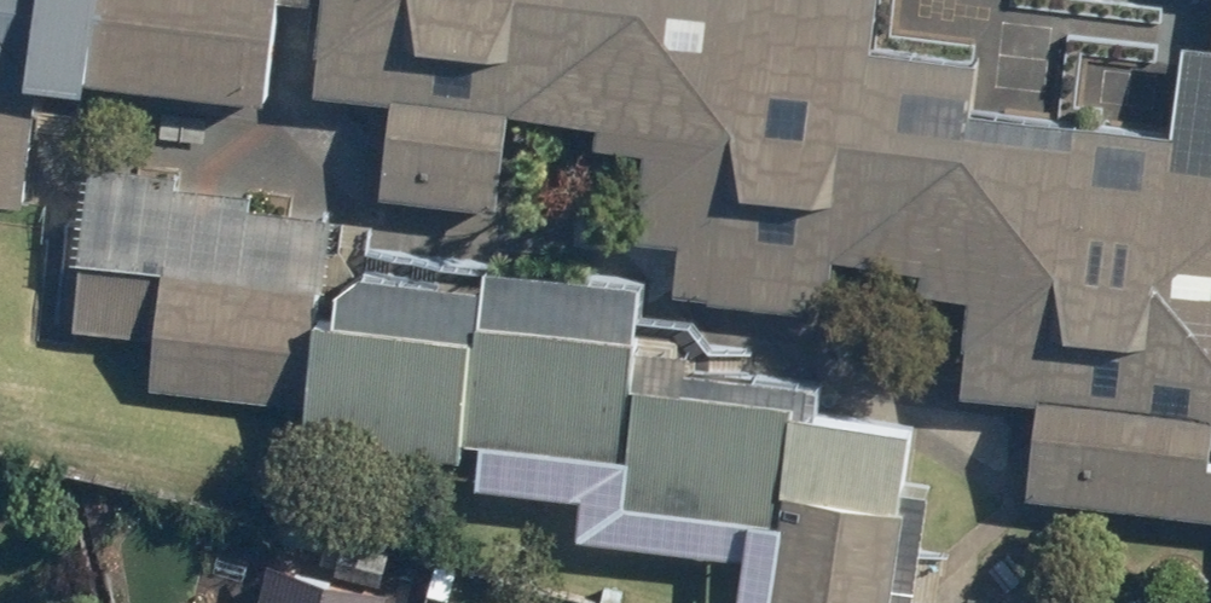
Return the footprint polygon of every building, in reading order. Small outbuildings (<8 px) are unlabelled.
[(62,15),(64,0),(0,0),(0,8),(62,15)] [(60,67),(106,72),(287,93),(298,0),(68,0),(60,67)] [(339,94),(410,102),(399,197),(510,210),(520,116),(665,132),(654,232),(687,236),(681,286),(849,304),(854,260),(950,271),(947,295),(991,300),(981,388),(1050,396),(1038,504),(1210,524),(1210,187),(1186,184),(1190,146),(911,115),(916,75),(869,70),(877,0),(349,0),(339,94)] [(41,198),(62,15),(0,8),(0,193),(41,198)] [(188,170),(94,160),(84,254),(337,280),(343,216),(262,208),(264,191),(187,183),(188,170)] [(177,265),(96,255),(88,321),(168,331),(177,265)] [(505,276),(361,263),(354,312),(498,332),(503,311),(656,332),(662,276),(507,259),(505,276)] [(330,285),(177,265),(168,331),(161,382),(313,403),(330,285)] [(354,312),(340,310),(323,432),(480,454),(498,332),(354,312)] [(656,332),(503,311),(498,332),(487,430),(640,451),(656,332)] [(715,343),(663,336),(656,372),(816,392),(815,402),(840,410),(841,375),(736,362),(715,343)] [(816,392),(656,372),(641,495),(801,514),(805,481),(815,402),(816,392)] [(840,410),(815,407),(805,481),(919,501),(931,421),(840,410)] [(928,502),(919,501),(805,481),(801,514),(787,602),(911,602),(928,502)] [(204,558),(197,602),(390,602),(393,581),(283,564),(282,571),(204,558)]
